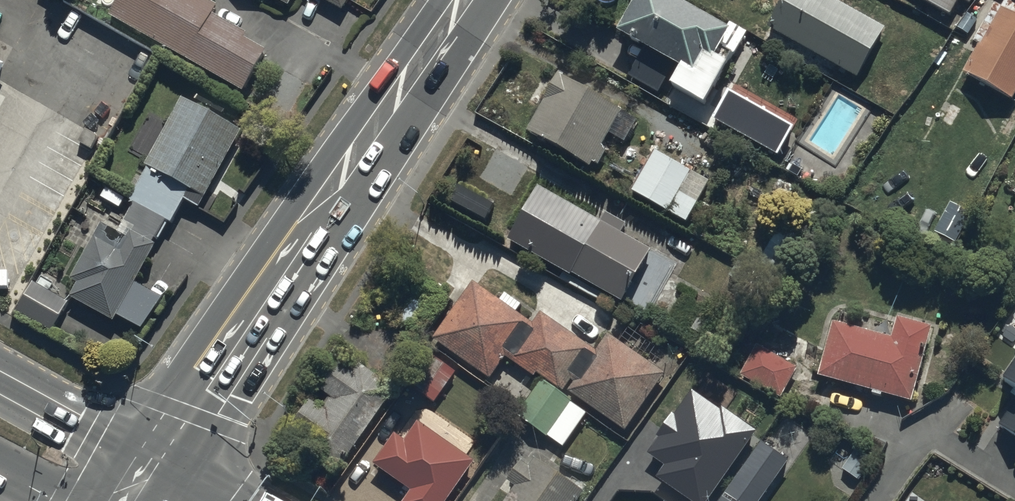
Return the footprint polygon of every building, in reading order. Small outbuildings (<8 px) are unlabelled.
[(195,0),(119,0),(107,21),(247,103),(272,60),(243,43),(245,39),(212,20),(217,12),(195,0)] [(289,11),(295,0),(267,0),(289,11)] [(342,16),(351,0),(312,0),(342,16)] [(662,95),(673,75),(680,78),(669,99),(706,119),(729,76),(726,75),(747,38),(728,27),(722,37),(654,0),(642,0),(618,45),(641,57),(630,78),(662,95)] [(885,33),(827,0),(786,0),(767,32),(857,83),(885,33)] [(950,22),(961,3),(968,8),(973,0),(912,0),(950,22)] [(963,79),(1012,107),(1014,103),(1014,0),(1009,0),(963,79)] [(623,148),(636,126),(559,81),(526,137),(591,175),(593,171),(596,172),(606,155),(600,152),(608,139),(623,148)] [(715,133),(780,168),(796,139),(730,104),(715,133)] [(242,138),(183,105),(144,173),(148,175),(130,207),(133,209),(116,240),(102,232),(72,286),(79,291),(70,306),(113,330),(117,323),(144,338),(163,305),(136,290),(157,253),(153,250),(166,227),(171,230),(184,206),(199,215),(242,138)] [(708,190),(653,158),(630,197),(686,229),(708,190)] [(445,203),(484,225),(493,210),(453,187),(445,203)] [(622,308),(651,257),(620,240),(625,230),(605,218),(599,229),(537,194),(508,246),(571,282),(572,280),(622,308)] [(565,395),(625,439),(666,381),(609,339),(596,357),(542,317),(534,329),(474,286),(432,344),(488,385),(505,362),(533,383),(536,379),(562,399),(565,395)] [(832,327),(817,382),(912,407),(932,334),(898,325),(893,343),(832,327)] [(756,349),(739,380),(781,403),(798,373),(756,349)] [(310,461),(336,479),(396,397),(346,361),(319,397),(330,405),(322,416),(311,408),(296,430),(320,447),(310,461)] [(433,361),(390,417),(408,432),(429,404),(434,407),(456,378),(433,361)] [(1004,393),(1014,401),(1014,378),(1004,393)] [(573,409),(542,386),(516,422),(547,445),(573,409)] [(674,500),(721,500),(758,444),(723,421),(722,423),(694,404),(677,429),(674,426),(658,449),(661,451),(650,467),(667,479),(659,491),(674,500)] [(998,434),(1014,446),(1014,409),(998,434)] [(374,470),(412,497),(409,500),(452,500),(476,467),(471,464),(482,449),(437,417),(424,435),(418,431),(406,449),(395,442),(374,470)] [(735,500),(775,500),(794,475),(769,456),(735,500)] [(585,498),(536,464),(530,473),(523,468),(508,488),(516,494),(510,500),(583,500),(585,498)]
